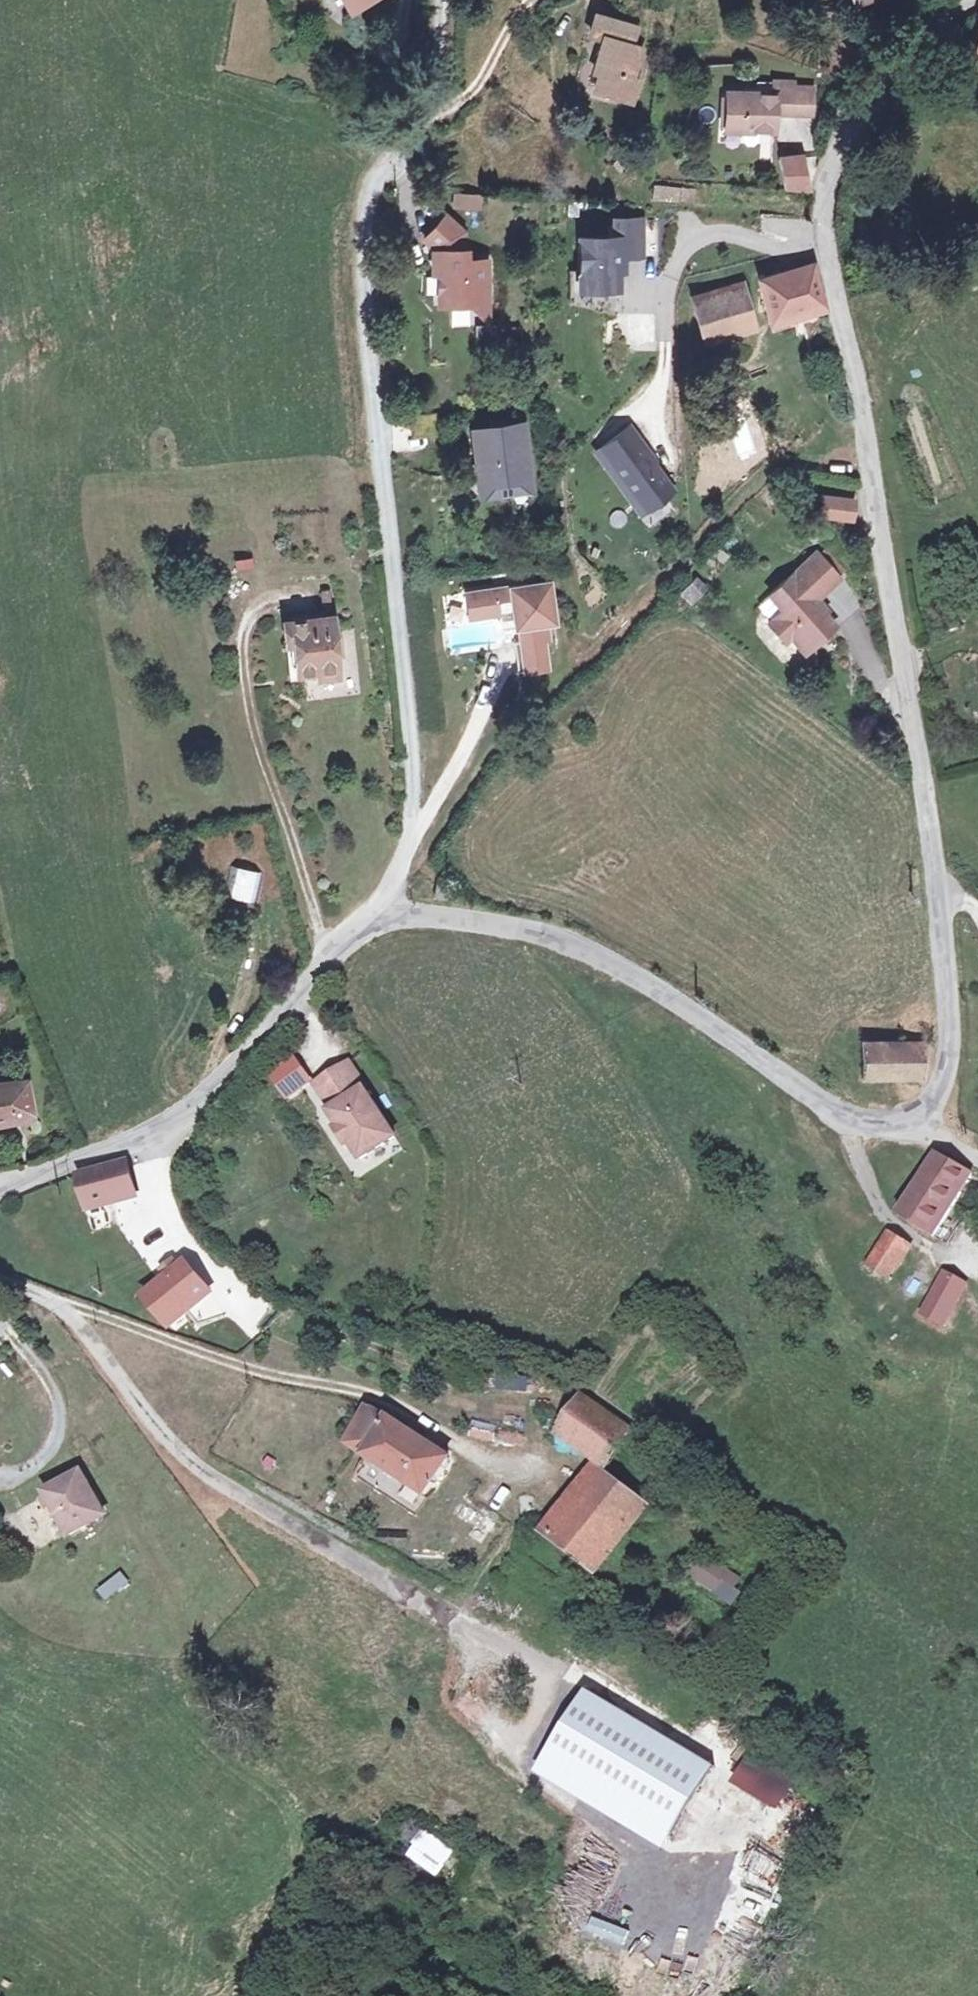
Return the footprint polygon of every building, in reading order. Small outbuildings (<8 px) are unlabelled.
[(359,10),(351,0),(335,0),(347,18),(359,10)] [(359,10),(373,0),(351,0),(359,10)] [(852,13),(893,0),(849,0),(852,13)] [(630,34),(589,19),(581,42),(596,48),(588,76),(597,80),(592,96),(630,108),(637,90),(630,87),(644,48),(627,43),(630,34)] [(756,89),(756,103),(776,103),(777,90),(756,89)] [(792,90),(777,90),(776,103),(756,103),(722,102),(722,137),(772,138),(774,122),(810,122),(811,98),(793,97),(792,90)] [(799,159),(781,162),(789,194),(807,195),(799,159)] [(479,195),(456,193),(455,205),(478,207),(479,195)] [(450,204),(449,216),(472,218),(473,205),(450,204)] [(472,307),(490,299),(488,262),(469,263),(469,251),(464,250),(464,234),(446,219),(427,242),(435,247),(436,274),(440,275),(441,301),(451,301),(452,306),(470,305),(472,307)] [(639,227),(613,227),(613,244),(576,244),(577,296),(614,296),(614,264),(639,263),(639,227)] [(814,273),(761,286),(772,328),(821,317),(814,273)] [(693,303),(704,344),(749,332),(739,292),(693,303)] [(491,322),(490,299),(472,307),(491,322)] [(520,431),(470,439),(477,494),(487,493),(526,486),(529,486),(520,431)] [(669,497),(626,436),(599,456),(644,517),(669,497)] [(526,486),(487,493),(489,502),(528,496),(526,486)] [(856,504),(823,502),(823,520),(855,521),(856,504)] [(781,641),(790,650),(800,640),(808,647),(827,630),(807,609),(808,603),(830,582),(805,557),(758,601),(771,615),(759,628),(776,645),(781,641)] [(687,607),(709,593),(700,579),(678,593),(687,607)] [(549,588),(466,599),(469,624),(499,620),(517,618),(519,633),(519,637),(524,637),(526,648),(515,649),(518,678),(547,674),(544,646),(548,646),(547,629),(554,628),(549,588)] [(517,618),(499,620),(501,635),(519,633),(517,618)] [(330,633),(278,639),(280,662),(291,661),(293,690),(313,688),(314,695),(337,693),(330,633)] [(797,657),(808,647),(800,640),(790,650),(797,657)] [(262,872),(234,865),(228,896),(254,903),(262,872)] [(862,1036),(859,1038),(861,1076),(918,1074),(918,1036),(862,1036)] [(273,1074),(290,1102),(319,1085),(303,1057),(273,1074)] [(398,1134),(351,1062),(322,1081),(334,1100),(342,1094),(346,1101),(337,1107),(334,1109),(344,1125),(341,1127),(352,1142),(355,1140),(365,1156),(398,1134)] [(28,1117),(22,1079),(10,1080),(10,1069),(0,1071),(0,1122),(28,1117)] [(346,1101),(342,1094),(334,1100),(337,1107),(346,1101)] [(968,1170),(933,1150),(895,1211),(930,1230),(968,1170)] [(125,1166),(77,1183),(89,1206),(135,1191),(125,1166)] [(864,1266),(890,1282),(909,1249),(885,1233),(864,1266)] [(214,1296),(192,1271),(151,1308),(172,1332),(214,1296)] [(941,1271),(923,1315),(946,1323),(962,1280),(941,1271)] [(630,1425),(582,1390),(563,1415),(553,1407),(541,1426),(555,1435),(558,1431),(603,1460),(630,1425)] [(364,1406),(343,1444),(378,1465),(418,1491),(444,1454),(395,1423),(364,1406)] [(470,1437),(492,1444),(495,1433),(497,1428),(475,1420),(470,1437)] [(517,1438),(495,1433),(492,1444),(514,1451),(517,1438)] [(564,1554),(574,1560),(578,1553),(590,1562),(638,1496),(592,1464),(544,1528),(569,1546),(564,1554)] [(50,1493),(68,1531),(71,1536),(105,1520),(84,1477),(50,1493)] [(694,1558),(687,1587),(737,1598),(743,1569),(694,1558)] [(105,1603),(115,1595),(108,1586),(98,1594),(105,1603)] [(715,1767),(583,1690),(535,1772),(667,1849),(715,1767)] [(747,1751),(729,1780),(776,1809),(794,1780),(747,1751)] [(457,1853),(423,1830),(405,1857),(439,1880),(457,1853)] [(623,1934),(642,1900),(627,1891),(608,1926),(623,1934)]
